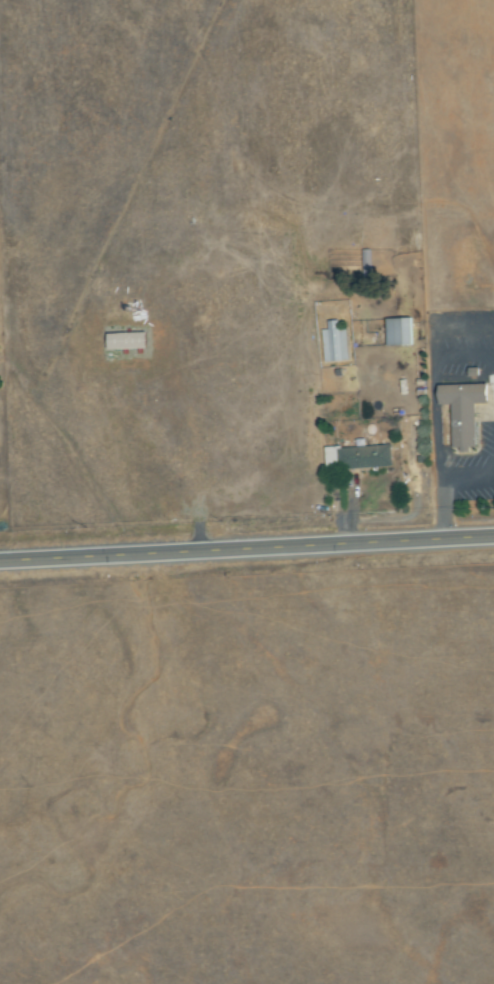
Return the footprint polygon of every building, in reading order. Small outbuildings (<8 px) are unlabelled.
[(413,345),(413,318),(386,319),(387,346),(413,345)] [(347,327),(338,328),(338,321),(328,321),(328,330),(323,330),(324,363),(348,362),(347,327)] [(439,385),(439,405),(452,405),(453,449),(476,449),(476,404),(489,404),(489,385),(439,385)] [(325,449),(326,470),(393,467),(392,446),(325,449)]
